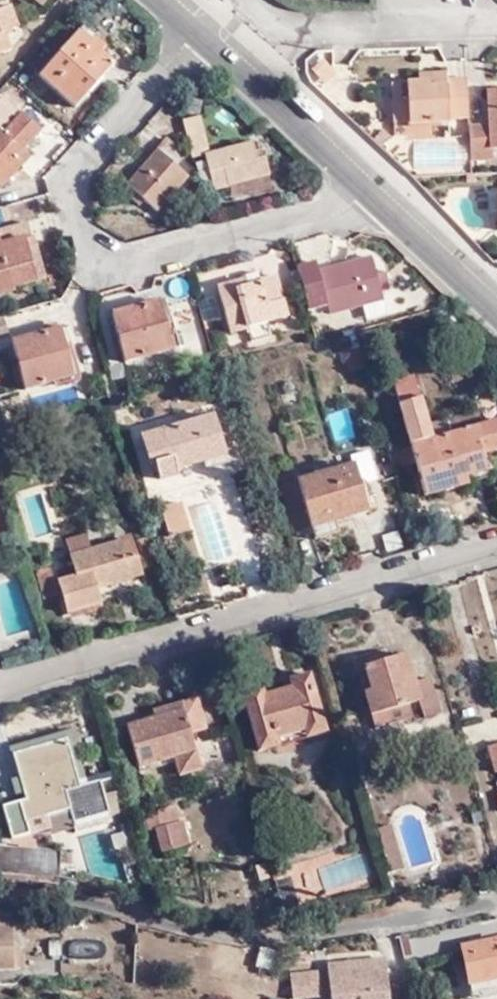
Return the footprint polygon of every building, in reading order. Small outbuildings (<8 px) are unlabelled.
[(7,53),(1,37),(2,37),(7,34),(20,29),(12,8),(0,13),(0,56),(7,53)] [(44,74),(80,104),(117,61),(81,30),(44,74)] [(9,39),(7,34),(2,37),(7,53),(15,50),(11,38),(9,39)] [(325,59),(312,70),(326,86),(338,75),(325,59)] [(468,119),(465,78),(447,79),(447,73),(430,74),(431,82),(419,82),(391,84),(394,124),(410,123),(410,126),(450,124),(450,120),(468,119)] [(431,82),(430,74),(419,74),(419,82),(431,82)] [(471,164),(492,162),(491,152),(496,152),(496,95),(488,95),(489,129),(469,130),(471,164)] [(6,187),(27,164),(19,158),(44,130),(16,106),(0,124),(0,181),(6,187)] [(234,174),(238,189),(282,178),(277,160),(268,162),(262,145),(220,157),(209,123),(192,128),(196,148),(202,165),(214,161),(218,178),(234,174)] [(156,141),(157,142),(172,156),(180,146),(164,131),(156,141)] [(172,156),(157,142),(126,179),(154,204),(185,168),(172,156)] [(223,193),(238,189),(234,174),(218,178),(223,193)] [(17,292),(16,288),(40,281),(30,243),(35,241),(31,224),(0,232),(0,297),(17,292)] [(294,269),(306,310),(326,305),(328,313),(363,303),(379,298),(376,288),(372,276),(366,257),(316,272),(313,263),(294,269)] [(379,274),(372,276),(376,288),(383,287),(379,274)] [(240,279),(240,282),(243,289),(259,285),(258,283),(256,276),(240,279)] [(236,291),(234,284),(216,289),(228,334),(246,329),(266,323),(285,318),(275,279),(258,283),(259,285),(243,289),(236,291)] [(240,282),(234,284),(236,291),(243,289),(240,282)] [(381,308),(379,298),(363,303),(366,313),(381,308)] [(114,314),(128,363),(174,348),(161,301),(114,314)] [(0,318),(0,340),(13,336),(7,316),(0,318)] [(270,335),(266,323),(246,329),(250,341),(270,335)] [(13,340),(25,384),(69,372),(58,328),(13,340)] [(351,369),(365,366),(361,347),(346,351),(351,369)] [(409,436),(429,431),(427,421),(412,372),(392,377),(409,436)] [(453,424),(481,416),(478,406),(450,414),(453,424)] [(429,431),(453,424),(450,414),(427,421),(429,431)] [(481,416),(453,424),(455,434),(432,440),(432,441),(429,431),(409,436),(411,442),(390,449),(395,470),(416,464),(426,495),(464,486),(462,477),(487,470),(483,453),(490,451),(496,449),(496,416),(482,420),(481,416)] [(226,455),(222,441),(215,417),(143,439),(151,468),(157,467),(162,481),(179,476),(178,470),(205,461),(226,455)] [(455,434),(453,424),(429,431),(432,441),(432,440),(455,434)] [(231,438),(222,441),(226,455),(205,461),(208,469),(237,460),(231,438)] [(496,477),(490,451),(483,453),(487,470),(462,477),(464,486),(496,477)] [(296,532),(314,527),(335,521),(368,512),(363,491),(368,490),(365,480),(359,482),(355,467),(283,487),(296,532)] [(181,504),(163,510),(171,538),(189,532),(181,504)] [(338,532),(335,521),(314,527),(317,538),(338,532)] [(67,539),(71,556),(92,550),(86,534),(67,539)] [(149,538),(137,541),(144,566),(157,562),(149,538)] [(29,540),(20,542),(24,552),(31,549),(29,540)] [(132,540),(121,543),(127,558),(137,555),(132,540)] [(127,558),(121,543),(121,541),(92,550),(71,556),(77,574),(59,580),(68,611),(101,602),(97,587),(143,573),(137,555),(127,558)] [(51,568),(36,573),(44,601),(59,597),(51,568)] [(417,701),(421,715),(422,719),(440,714),(430,678),(415,681),(407,653),(366,666),(372,689),(364,691),(375,729),(390,724),(386,709),(417,701)] [(303,726),(307,738),(326,731),(309,675),(290,680),(294,692),(268,700),(264,687),(243,693),(260,751),(280,745),(276,733),(303,726)] [(155,713),(156,718),(185,710),(192,732),(206,727),(198,700),(155,713)] [(390,724),(421,715),(417,701),(386,709),(390,724)] [(185,710),(156,718),(130,726),(141,767),(175,757),(180,774),(201,768),(192,732),(185,710)] [(280,745),(307,738),(303,726),(276,733),(280,745)] [(216,742),(237,736),(235,729),(214,735),(216,742)] [(14,838),(31,833),(27,821),(72,807),(76,819),(110,810),(101,782),(82,787),(68,736),(13,752),(28,799),(4,805),(14,838)] [(171,805),(163,808),(168,823),(176,821),(171,805)] [(27,821),(31,833),(41,830),(44,837),(78,827),(76,819),(72,807),(27,821)] [(168,823),(163,808),(146,812),(149,827),(157,826),(163,850),(189,844),(182,820),(176,821),(168,823)] [(392,826),(376,829),(384,858),(399,854),(392,826)] [(432,862),(429,828),(405,830),(408,864),(432,862)] [(136,855),(130,832),(111,837),(115,850),(136,855)] [(0,848),(0,873),(60,877),(62,851),(0,848)] [(399,854),(384,858),(388,872),(403,869),(399,854)] [(266,862),(258,864),(261,878),(271,876),(266,862)] [(292,871),(276,875),(287,914),(304,911),(292,871)] [(0,914),(0,926),(15,926),(15,913),(0,914)] [(16,969),(16,952),(15,926),(0,926),(0,969),(16,969)] [(496,976),(496,938),(462,945),(469,982),(496,976)] [(273,949),(260,946),(257,963),(270,965),(273,949)] [(327,952),(327,960),(348,958),(346,950),(327,952)] [(27,952),(16,952),(16,969),(27,969),(27,952)] [(327,960),(331,998),(393,998),(397,998),(395,973),(386,973),(384,956),(348,958),(327,960)] [(316,968),(290,970),(291,984),(317,981),(316,968)] [(469,982),(470,989),(496,984),(496,976),(469,982)]
